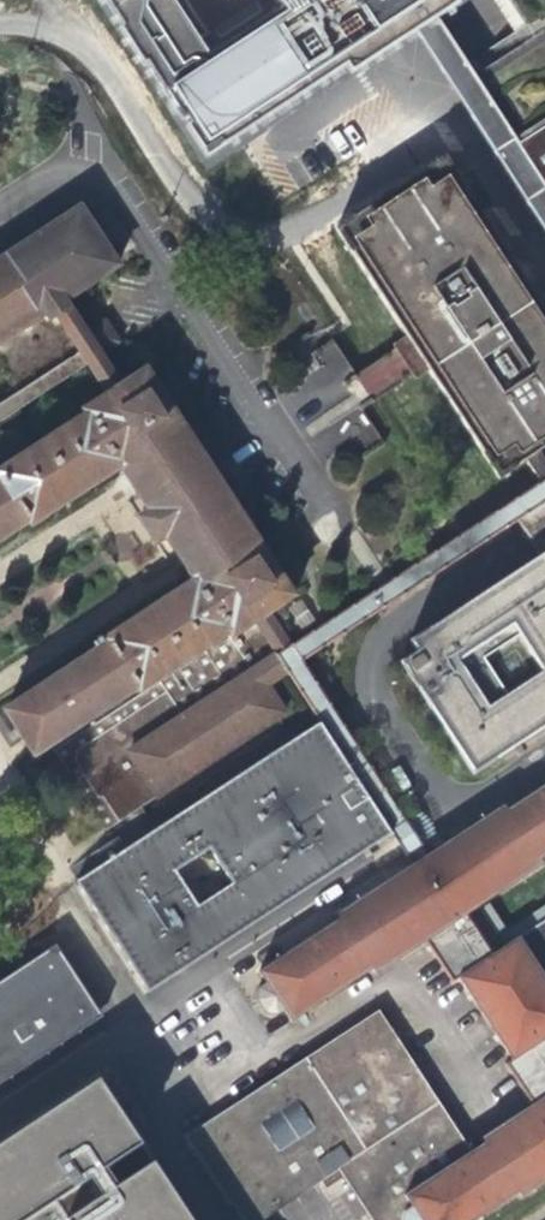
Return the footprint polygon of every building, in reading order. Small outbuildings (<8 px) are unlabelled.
[(197,145),(335,57),(338,62),(435,0),(271,0),(274,4),(198,53),(188,38),(198,32),(178,0),(104,0),(197,145)] [(531,33),(544,24),(544,0),(510,0),(531,33)] [(531,33),(451,84),(474,120),(544,231),(544,24),(531,33)] [(497,477),(524,460),(540,451),(544,448),(544,315),(444,161),(336,231),(497,477)] [(17,385),(73,348),(50,313),(68,301),(119,268),(106,248),(115,242),(108,231),(102,222),(93,227),(80,208),(0,260),(0,359),(17,385)] [(85,366),(105,397),(123,386),(103,355),(123,342),(108,319),(88,332),(68,301),(50,313),(73,348),(77,354),(0,403),(0,421),(85,366)] [(336,341),(311,351),(325,382),(349,372),(336,341)] [(229,637),(252,624),(293,597),(226,494),(236,488),(223,468),(213,474),(145,371),(123,386),(105,397),(82,412),(85,416),(0,471),(0,541),(28,523),(30,527),(120,469),(149,513),(138,519),(156,544),(164,538),(194,582),(105,640),(107,645),(4,711),(33,756),(137,689),(139,693),(229,637)] [(362,448),(378,440),(366,414),(350,422),(362,448)] [(540,451),(524,460),(539,484),(506,505),(517,522),(539,556),(408,641),(415,651),(399,662),(473,774),(544,727),(544,459),(540,451)] [(229,637),(54,751),(106,830),(285,716),(267,686),(284,674),(317,725),(76,883),(148,992),(389,834),(397,847),(411,868),(337,916),(340,921),(260,973),(267,984),(259,990),(257,1002),(266,1015),(277,1017),(285,1012),(292,1023),(373,970),(376,975),(427,944),(451,981),(456,977),(513,1064),(507,1068),(532,1105),(482,1138),(485,1143),(470,1153),(378,1013),(186,1138),(229,1203),(231,1202),(243,1219),(263,1219),(339,1170),(372,1219),(478,1219),(518,1194),(522,1199),(544,1183),(544,931),(542,926),(491,959),(464,918),(486,904),(542,868),(539,862),(544,858),(544,787),(506,812),(503,807),(428,856),(415,835),(301,665),(517,522),(506,505),(274,656),(252,624),(229,637)] [(486,904),(464,918),(491,959),(542,926),(544,924),(544,905),(504,932),(486,904)] [(103,1022),(59,947),(0,982),(0,1083),(103,1022)] [(99,1077),(0,1142),(0,1219),(193,1219),(99,1077)]
